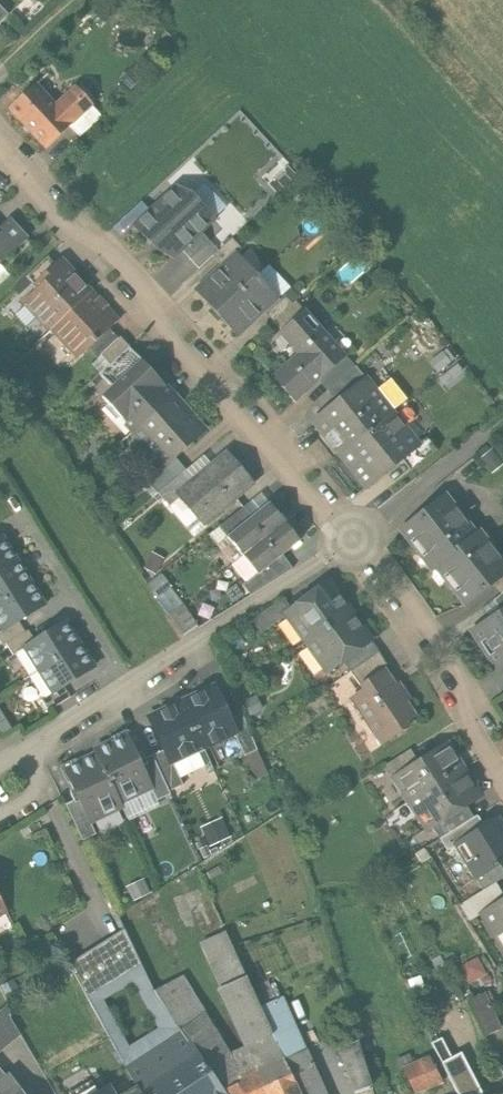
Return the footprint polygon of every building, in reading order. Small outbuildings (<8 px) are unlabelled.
[(9,15),(0,6),(0,23),(9,15)] [(36,85),(11,108),(46,148),(71,126),(93,106),(76,86),(55,105),(36,85)] [(102,116),(93,106),(71,126),(80,136),(102,116)] [(178,186),(135,224),(158,249),(176,257),(183,250),(202,233),(217,219),(193,193),(178,186)] [(29,237),(11,218),(1,227),(4,231),(0,234),(0,263),(29,237)] [(227,230),(233,237),(242,229),(236,221),(227,230)] [(218,251),(202,233),(183,250),(200,268),(213,256),(218,251)] [(232,238),(218,251),(213,256),(222,266),(236,253),(242,248),(232,238)] [(236,253),(222,266),(197,289),(239,335),(266,310),(278,299),(236,253)] [(13,288),(21,296),(49,270),(56,263),(49,255),(13,288)] [(25,301),(51,329),(93,291),(63,258),(56,263),(49,270),(53,275),(25,301)] [(266,310),(285,330),(306,310),(310,307),(291,287),(278,299),(266,310)] [(119,320),(93,291),(51,329),(77,358),(88,347),(110,328),(119,320)] [(301,353),(275,377),(296,401),(319,380),(347,355),(306,310),(285,330),(282,332),(301,353)] [(119,338),(110,328),(88,347),(98,358),(102,354),(119,338)] [(121,337),(119,338),(102,354),(111,364),(130,347),(121,337)] [(450,362),(443,353),(435,359),(438,363),(433,367),(437,372),(450,362)] [(319,380),(329,391),(356,366),(347,355),(319,380)] [(126,425),(132,432),(176,393),(169,385),(166,387),(143,360),(103,395),(128,423),(126,425)] [(367,378),(356,366),(329,391),(337,402),(367,378)] [(313,421),(340,455),(394,411),(367,378),(337,402),(313,421)] [(208,429),(176,393),(132,432),(163,468),(176,457),(208,429)] [(421,444),(394,411),(340,455),(367,488),(421,444)] [(492,450),(482,458),(494,473),(502,465),(502,463),(492,450)] [(191,481),(177,493),(180,497),(206,527),(255,484),(226,451),(191,481)] [(184,472),(187,470),(176,457),(163,468),(148,481),(159,494),(160,493),(184,472)] [(160,493),(171,505),(180,497),(177,493),(191,481),(184,472),(160,493)] [(448,492),(402,528),(435,570),(439,567),(462,550),(459,546),(479,531),(448,492)] [(244,508),(252,519),(270,505),(262,494),(244,508)] [(230,537),(245,556),(285,523),(270,505),(252,519),(230,537)] [(300,542),(285,523),(245,556),(259,574),(282,556),(300,542)] [(479,531),(459,546),(462,550),(439,567),(467,603),(493,582),(502,574),(502,554),(483,528),(479,531)] [(18,559),(4,536),(0,539),(0,570),(18,559)] [(144,569),(156,574),(164,558),(152,552),(144,569)] [(292,568),(282,556),(259,574),(245,586),(252,594),(292,568)] [(18,559),(0,570),(0,601),(32,582),(18,559)] [(177,591),(162,573),(148,585),(163,603),(177,591)] [(493,582),(502,593),(502,592),(502,574),(493,582)] [(32,582),(0,601),(0,624),(4,630),(19,621),(46,604),(32,582)] [(286,615),(306,643),(351,612),(331,584),(293,610),(286,615)] [(495,600),(483,608),(490,619),(502,611),(502,592),(502,593),(495,600)] [(262,633),(286,615),(293,610),(285,599),(253,621),(262,633)] [(169,614),(184,637),(198,628),(184,605),(169,614)] [(473,630),(497,668),(502,664),(502,611),(490,619),(473,630)] [(371,641),(351,612),(306,643),(327,672),(344,660),(371,641)] [(7,644),(26,632),(19,621),(4,630),(0,633),(0,642),(3,646),(7,644)] [(25,649),(39,672),(81,645),(67,623),(37,641),(25,649)] [(14,656),(25,649),(37,641),(30,629),(26,632),(7,644),(14,656)] [(344,660),(352,671),(379,652),(371,641),(344,660)] [(96,668),(81,645),(39,672),(53,695),(64,687),(96,668)] [(390,667),(379,652),(352,671),(362,686),(387,669),(390,667)] [(387,669),(362,686),(365,690),(352,700),(384,745),(420,719),(408,703),(413,699),(401,683),(398,685),(387,669)] [(216,686),(182,702),(205,750),(237,735),(239,735),(232,720),(216,686)] [(71,697),(64,687),(53,695),(43,701),(49,710),(71,697)] [(263,710),(257,697),(242,704),(248,717),(263,710)] [(174,764),(205,750),(182,702),(149,717),(164,752),(171,766),(174,764)] [(243,715),(232,720),(239,735),(237,735),(246,756),(259,751),(243,715)] [(12,721),(3,719),(1,730),(10,731),(12,721)] [(95,750),(98,756),(120,805),(153,790),(140,763),(127,735),(95,750)] [(394,775),(410,801),(465,767),(449,742),(418,761),(394,775)] [(387,764),(394,775),(418,761),(411,749),(387,764)] [(164,752),(154,757),(170,791),(183,785),(174,764),(171,766),(164,752)] [(122,810),(120,805),(98,756),(66,770),(79,799),(91,824),(122,810)] [(172,795),(170,791),(154,757),(140,763),(153,790),(158,801),(172,795)] [(482,795),(465,767),(410,801),(427,829),(433,825),(467,805),(482,795)] [(96,836),(91,824),(79,799),(66,805),(83,842),(96,836)] [(433,825),(441,838),(475,817),(467,805),(433,825)] [(478,815),(475,817),(441,838),(449,851),(457,846),(456,844),(485,826),(478,815)] [(456,844),(457,846),(478,879),(501,865),(502,863),(502,822),(500,817),(485,826),(456,844)] [(214,846),(207,831),(194,837),(202,852),(214,846)] [(484,890),(498,882),(502,879),(502,868),(501,865),(478,879),(484,890)] [(482,915),(480,911),(502,897),(502,891),(498,882),(484,890),(460,905),(470,922),(482,915)] [(480,911),(482,915),(502,949),(502,897),(480,911)] [(149,919),(126,931),(137,951),(160,939),(149,919)] [(221,1091),(239,1075),(233,1057),(183,978),(157,992),(121,932),(69,965),(144,1093),(223,1093),(221,1091)] [(201,944),(222,991),(248,980),(226,934),(201,944)] [(487,975),(479,959),(463,967),(471,983),(487,975)] [(285,1062),(262,1010),(248,980),(222,991),(247,1050),(233,1057),(239,1075),(244,1087),(227,1093),(300,1093),(285,1062)] [(19,993),(13,981),(1,987),(7,999),(19,993)] [(486,994),(469,1002),(485,1037),(502,1030),(486,994)] [(262,1010),(285,1062),(308,1052),(284,999),(262,1010)] [(28,1007),(34,1020),(44,1015),(38,1002),(28,1007)] [(21,1036),(11,1021),(8,1005),(0,1012),(0,1054),(21,1036)] [(459,1093),(483,1093),(469,1068),(471,1059),(465,1050),(456,1048),(452,1039),(434,1048),(459,1093)] [(360,1045),(340,1051),(354,1093),(373,1088),(360,1045)] [(308,1052),(285,1062),(300,1093),(327,1093),(308,1052)] [(401,1071),(404,1070),(417,1064),(413,1055),(397,1061),(401,1071)] [(416,1093),(419,1093),(443,1085),(430,1059),(417,1064),(404,1070),(416,1093)] [(0,1072),(0,1093),(22,1093),(6,1072),(3,1075),(0,1072)]
